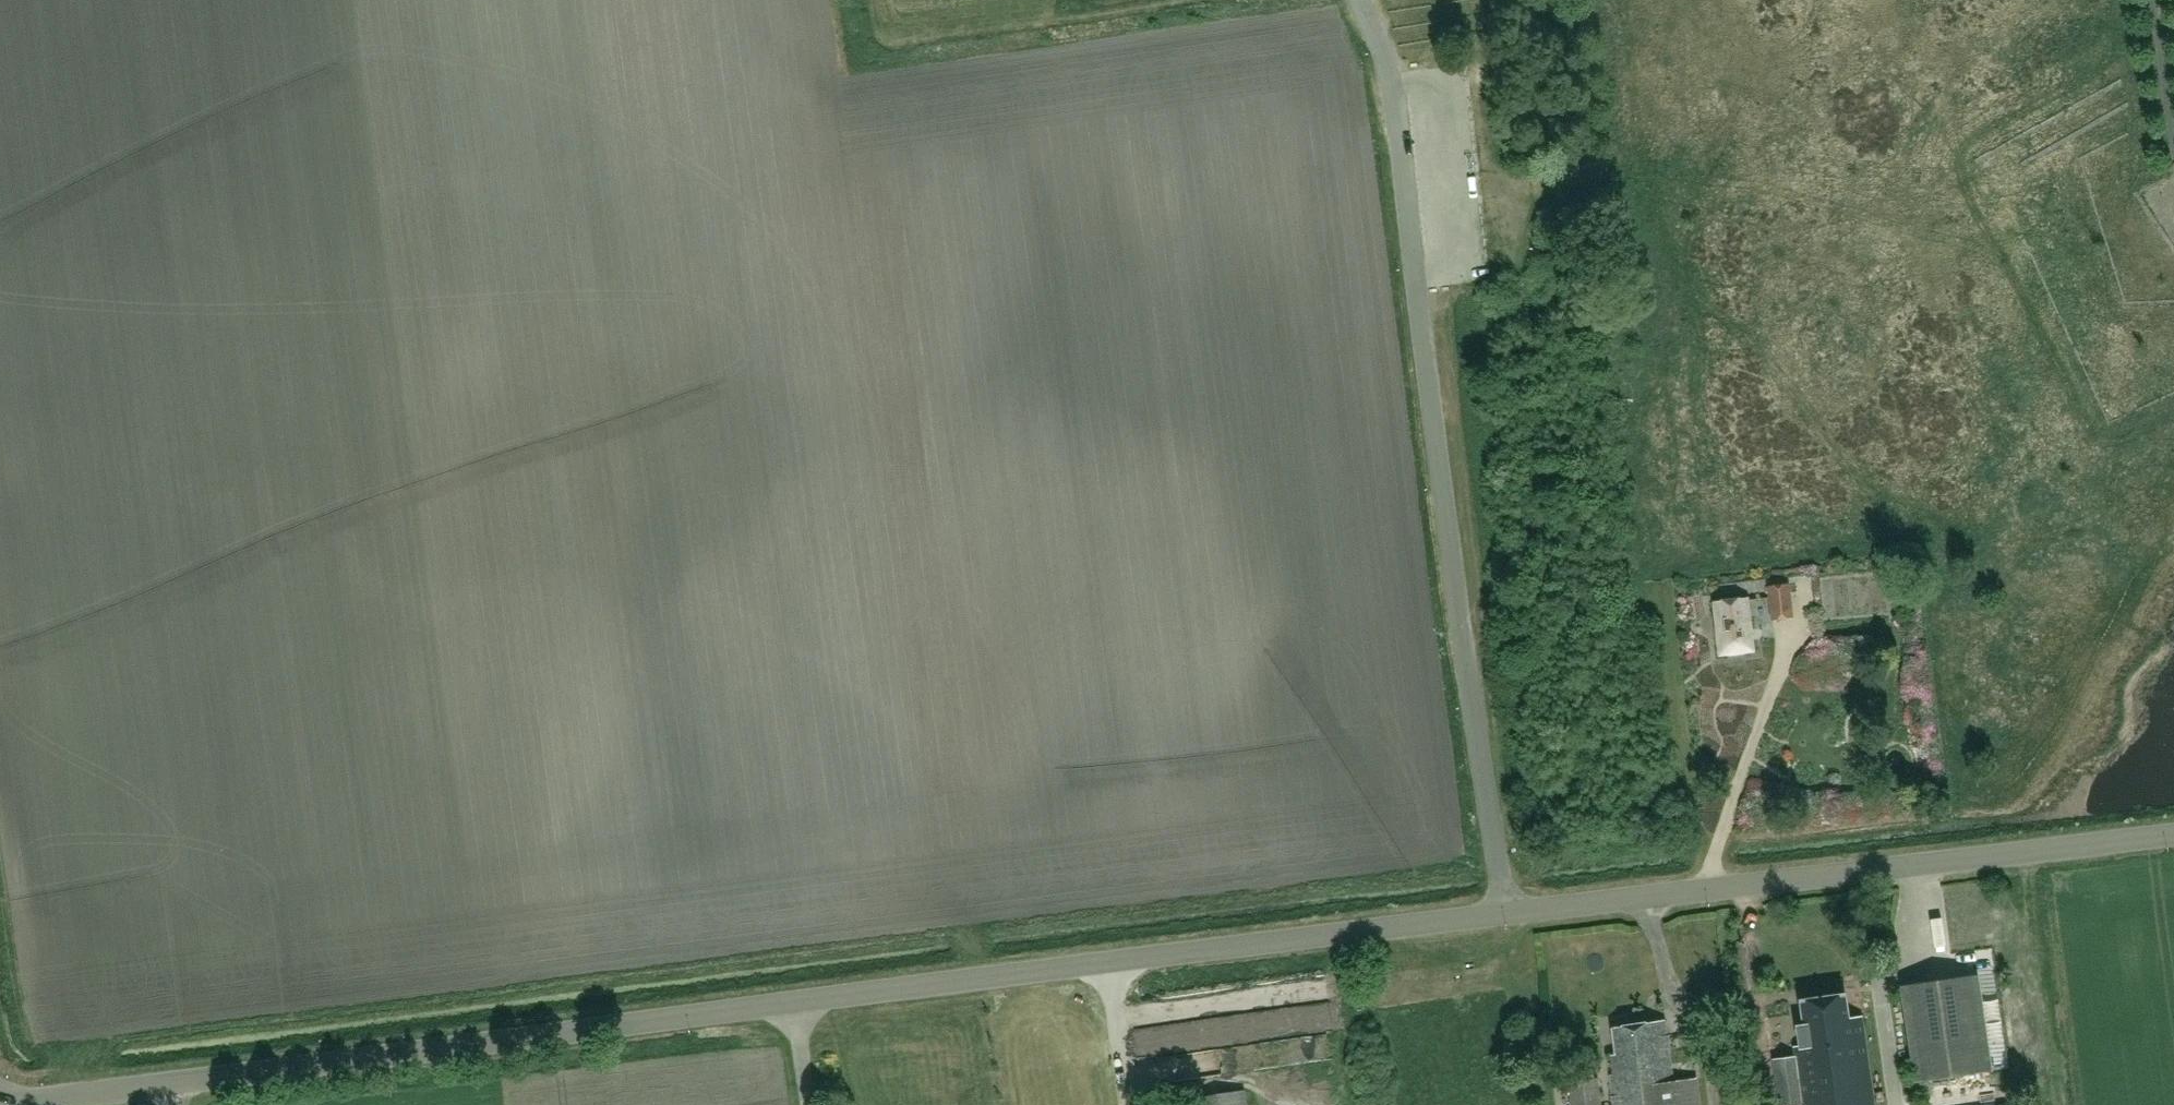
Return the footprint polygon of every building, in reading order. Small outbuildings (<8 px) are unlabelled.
[(1771,619),(1794,616),(1790,582),(1768,585),(1771,619)] [(1721,655),(1753,651),(1747,599),(1715,603),(1721,655)] [(1995,952),(1980,953),(1982,973),(1998,971),(1995,952)] [(1975,973),(1902,983),(1915,1082),(1989,1072),(1975,973)] [(1775,1060),(1780,1098),(1801,1095),(1803,1104),(1875,1104),(1863,1015),(1849,1017),(1846,992),(1802,998),(1805,1024),(1796,1025),(1801,1057),(1775,1060)] [(1611,1074),(1615,1104),(1700,1104),(1697,1076),(1673,1079),(1665,1020),(1614,1026),(1617,1053),(1611,1054),(1614,1074),(1611,1074)] [(1572,1083),(1575,1104),(1603,1104),(1599,1079),(1572,1083)] [(1240,1090),(1192,1098),(1193,1104),(1242,1104),(1240,1090)]
